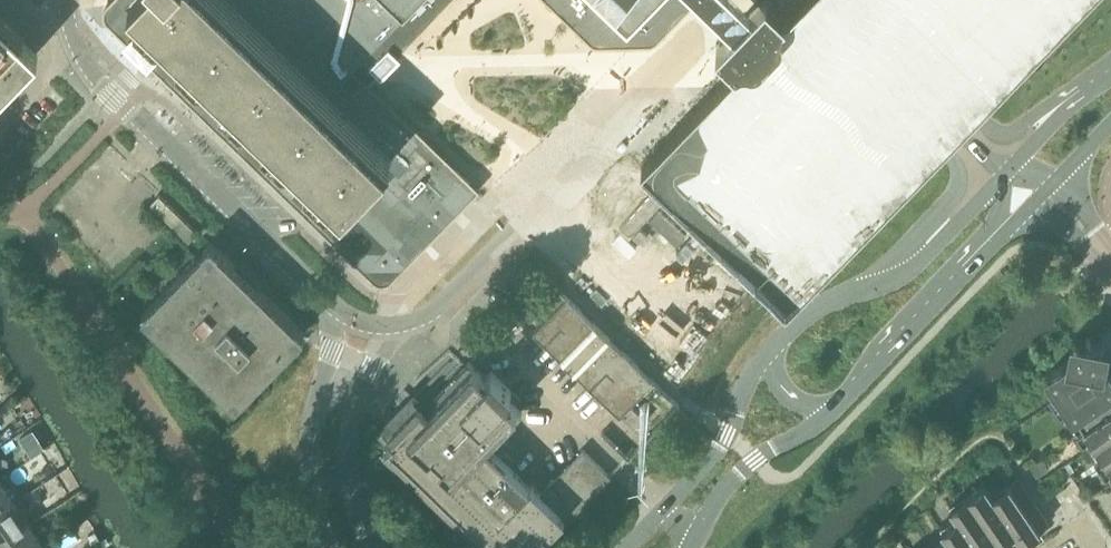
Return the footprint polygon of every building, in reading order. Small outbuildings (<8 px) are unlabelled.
[(386,88),(375,78),(394,58),(448,0),(128,0),(127,1),(127,7),(141,21),(132,30),(133,31),(123,44),(118,38),(117,38),(126,47),(134,55),(141,63),(152,72),(147,67),(152,61),(153,62),(159,56),(158,55),(159,54),(201,95),(223,117),(224,116),(245,136),(244,137),(266,158),(266,157),(287,177),(287,178),(378,266),(405,265),(483,187),(407,107),(404,104),(402,102),(386,88)] [(595,36),(602,40),(656,37),(666,30),(694,0),(556,0),(595,36)] [(788,304),(948,142),(959,130),(979,110),(1084,0),(802,0),(788,15),(772,0),(762,0),(746,16),(717,47),(738,67),(644,163),(788,304)] [(40,52),(0,13),(0,93),(40,52)] [(631,402),(654,379),(652,377),(651,377),(639,366),(640,365),(623,348),(622,349),(610,338),(611,337),(594,320),(592,321),(581,310),(582,309),(567,294),(533,329),(620,414),(622,412),(631,402)] [(1088,335),(1086,336),(1089,340),(1073,337),(1069,357),(1048,371),(1110,465),(1110,389),(1099,371),(1108,365),(1088,335)] [(382,450),(483,547),(493,547),(502,538),(512,547),(533,547),(539,542),(542,545),(552,536),(548,532),(555,526),(558,529),(583,504),(582,503),(593,492),(594,492),(611,475),(582,448),(540,491),(531,483),(530,485),(488,445),(522,410),(506,395),(512,389),(491,369),(486,375),(470,359),(425,406),(414,395),(383,428),(393,438),(382,450)] [(631,402),(622,412),(638,428),(648,418),(631,402)] [(1041,458),(1028,466),(1036,476),(1048,468),(1041,458)] [(1040,527),(1048,521),(1017,475),(992,491),(984,480),(949,504),(957,515),(940,526),(951,543),(944,547),(985,547),(1014,528),(1021,539),(1040,527)] [(14,500),(0,479),(0,510),(14,500)] [(29,522),(14,500),(0,510),(0,542),(29,522)] [(0,542),(0,547),(41,547),(45,545),(29,522),(0,542)] [(1011,546),(1007,540),(996,547),(1012,547),(1011,546)]
